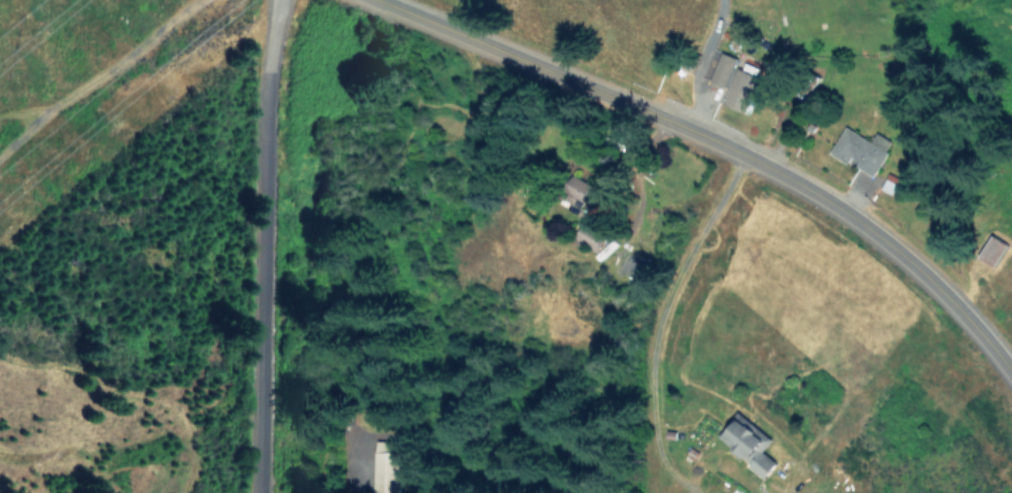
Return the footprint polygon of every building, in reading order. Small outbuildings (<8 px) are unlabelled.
[(710,81),(727,86),(736,57),(720,51),(710,81)] [(721,102),(750,115),(757,99),(764,102),(770,90),(758,84),(762,78),(738,67),(721,102)] [(875,176),(894,141),(877,132),(872,140),(846,126),(831,153),(849,163),(852,156),(859,160),(856,166),(875,176)] [(597,251),(606,235),(583,222),(574,238),(597,251)] [(761,448),(770,437),(739,412),(719,438),(767,476),(778,461),(761,448)]
